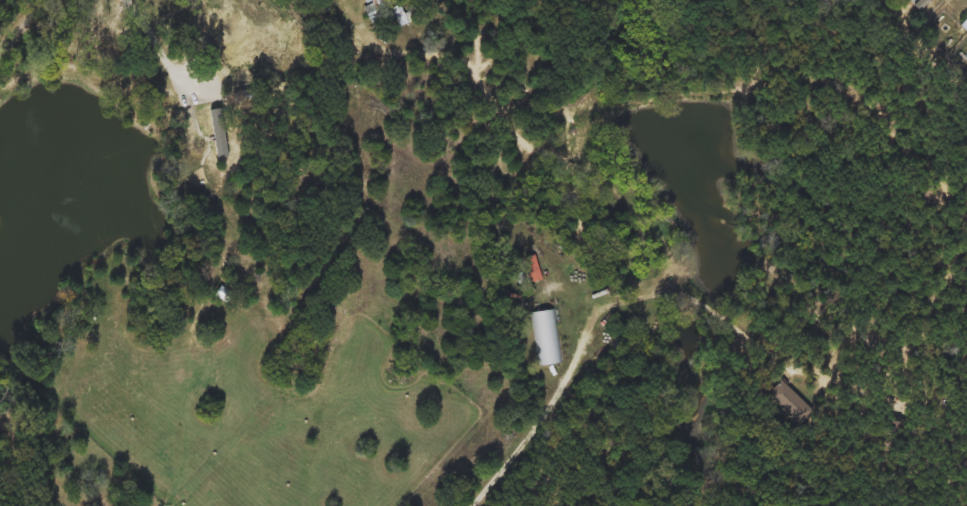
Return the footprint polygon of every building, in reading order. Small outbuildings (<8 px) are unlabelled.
[(368,5),(366,0),(385,0),(389,9),(398,5),(406,24),(396,28),(392,18),(373,26),(365,6),(368,5)] [(522,258),(535,255),(542,279),(529,283),(522,258)] [(565,363),(542,366),(535,312),(557,309),(565,363)] [(805,409),(789,422),(765,395),(780,381),(805,409)]
